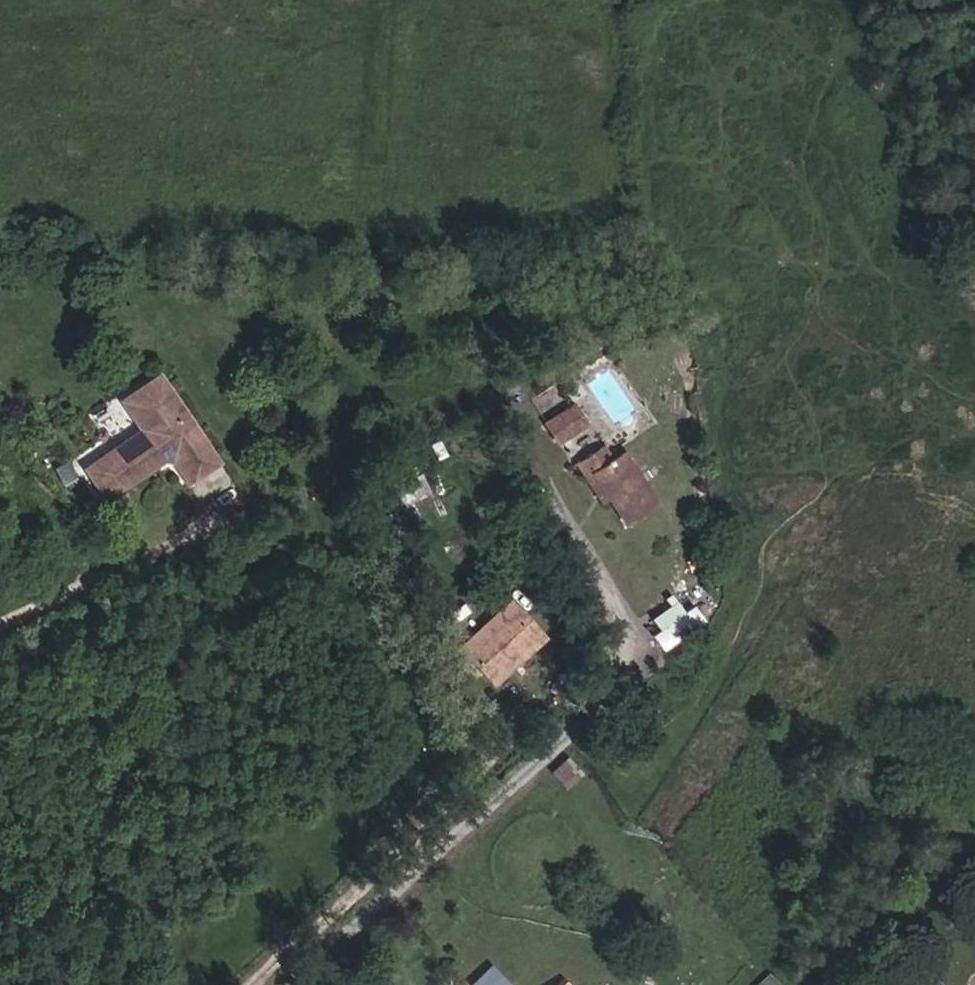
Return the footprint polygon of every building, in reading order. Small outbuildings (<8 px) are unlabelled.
[(216,462),(157,377),(121,401),(141,431),(85,469),(105,498),(168,454),(187,482),(216,462)] [(557,443),(584,425),(572,405),(544,423),(557,443)] [(590,472),(608,460),(600,446),(575,462),(601,502),(607,498),(590,472)] [(656,503),(622,450),(608,460),(590,472),(607,498),(624,524),(656,503)] [(394,511),(432,493),(423,474),(384,491),(394,511)] [(670,641),(714,609),(705,597),(662,629),(670,641)] [(516,662),(542,638),(509,602),(459,648),(489,680),(512,658),(516,662)] [(493,684),(516,662),(512,658),(489,680),(493,684)] [(471,983),(473,984),(507,984),(512,980),(493,962),(471,983)]
